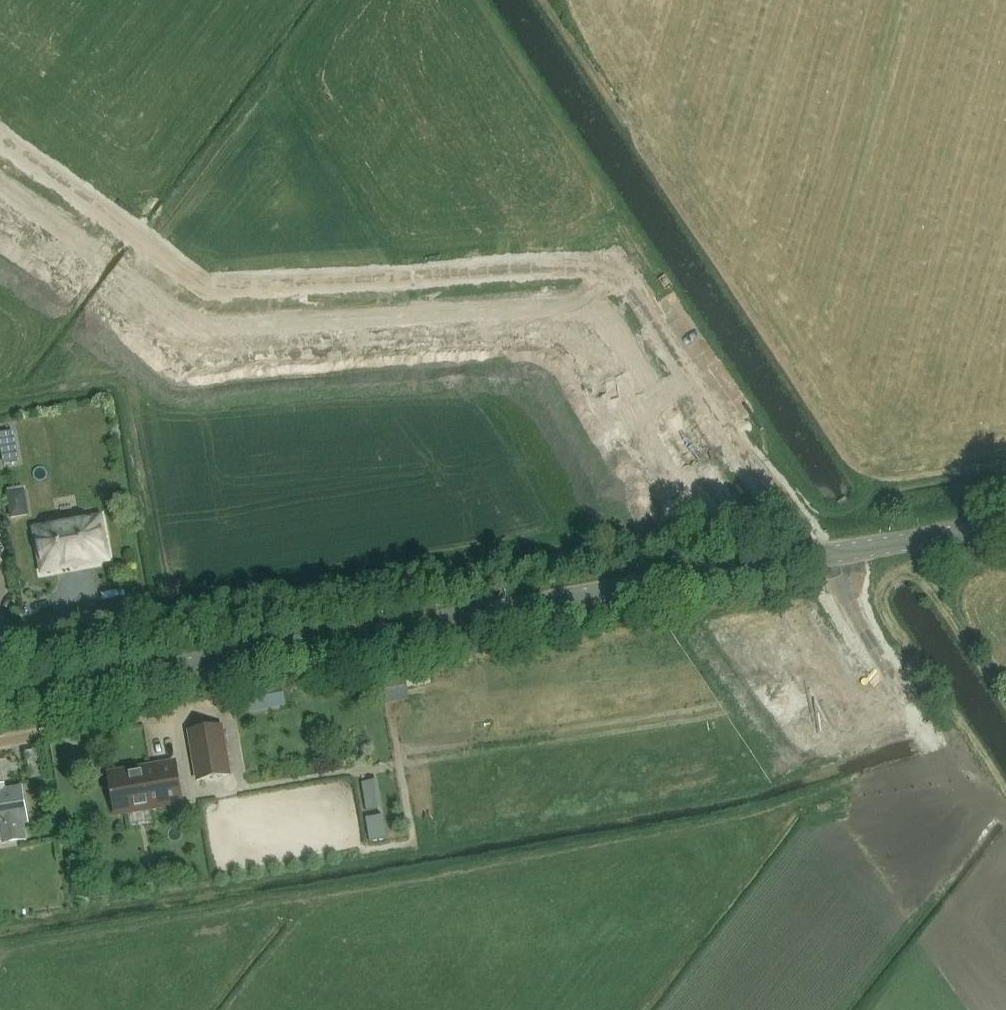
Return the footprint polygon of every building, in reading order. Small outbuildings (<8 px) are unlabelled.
[(7,459),(18,457),(14,433),(3,435),(7,459)] [(7,495),(11,518),(28,516),(24,492),(7,495)] [(107,559),(99,519),(37,530),(44,571),(107,559)] [(383,668),(385,685),(408,683),(407,666),(383,668)] [(190,731),(198,781),(230,775),(221,726),(190,731)] [(152,808),(151,804),(181,799),(175,763),(110,774),(113,793),(111,793),(112,797),(113,797),(117,815),(152,808)] [(366,779),(369,809),(384,808),(382,778),(366,779)] [(0,793),(0,827),(2,826),(5,843),(25,840),(22,823),(26,822),(21,789),(0,793)] [(367,819),(371,843),(387,840),(383,816),(367,819)]
